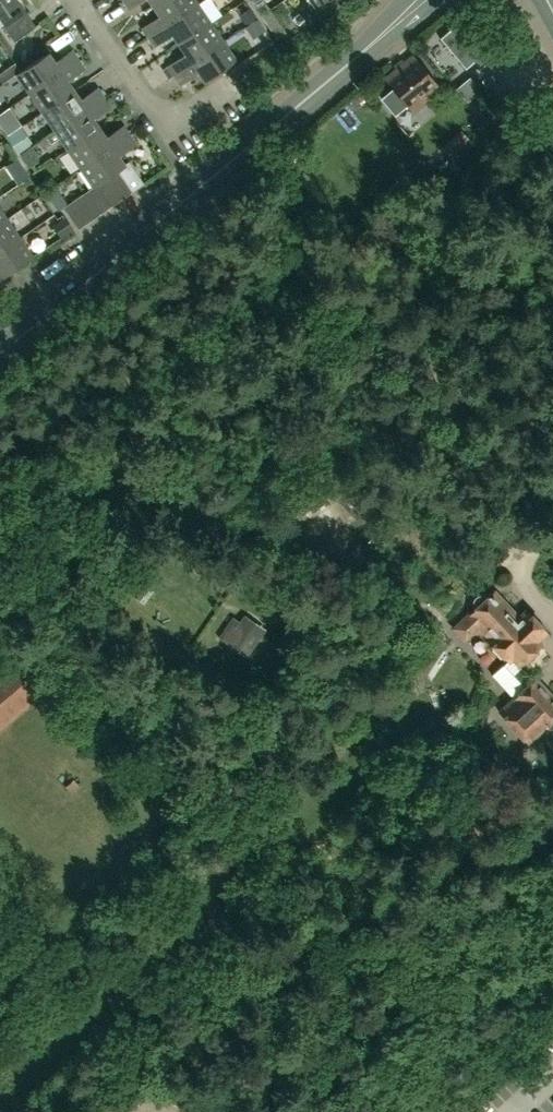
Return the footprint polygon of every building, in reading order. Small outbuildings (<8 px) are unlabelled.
[(5,28),(5,27),(14,40),(34,27),(16,0),(0,0),(0,20),(5,28)] [(122,0),(128,10),(143,0),(123,0),(122,0)] [(152,7),(159,17),(141,28),(148,38),(197,4),(194,0),(163,0),(152,7)] [(197,4),(148,38),(154,47),(171,35),(178,45),(210,23),(197,4)] [(282,4),(271,11),(279,22),(284,18),(286,11),(282,4)] [(259,14),(276,40),(286,33),(269,8),(259,14)] [(451,28),(439,38),(465,69),(473,62),(477,59),(483,66),(494,57),(496,55),(465,17),(451,28)] [(210,23),(178,45),(184,54),(167,66),(173,75),(223,42),(210,23)] [(236,61),(223,42),(173,75),(179,85),(197,73),(204,83),(236,61)] [(28,94),(78,60),(72,51),(54,63),(48,53),(20,71),(15,75),(28,94)] [(398,112),(406,105),(412,112),(440,88),(412,55),(384,78),(394,90),(385,97),(383,102),(393,112),(398,112)] [(78,60),(28,94),(41,112),(73,91),(67,81),(84,69),(78,60)] [(2,84),(15,75),(20,71),(15,63),(0,73),(0,81),(2,84)] [(469,78),(456,89),(467,102),(480,91),(469,78)] [(73,91),(41,112),(53,130),(45,136),(46,137),(104,97),(97,88),(80,100),(73,91)] [(104,97),(46,137),(51,144),(59,138),(67,150),(99,128),(93,119),(110,107),(104,97)] [(6,136),(21,127),(15,118),(1,128),(6,136)] [(105,137),(99,128),(67,150),(79,169),(129,135),(123,126),(105,137)] [(32,143),(21,127),(6,136),(4,137),(15,154),(32,143)] [(106,178),(117,171),(132,192),(143,184),(129,163),(128,162),(124,165),(118,156),(135,144),(129,135),(79,169),(92,188),(96,185),(106,178)] [(38,157),(32,147),(20,154),(28,167),(37,162),(38,157)] [(29,176),(16,159),(7,166),(20,183),(29,176)] [(117,171),(106,178),(121,200),(132,192),(117,171)] [(106,178),(96,185),(110,207),(121,200),(106,178)] [(96,185),(92,188),(85,192),(100,214),(110,207),(96,185)] [(68,204),(55,186),(45,193),(57,211),(68,204)] [(85,192),(74,200),(89,222),(100,214),(85,192)] [(89,222),(74,200),(63,207),(78,229),(89,222)] [(72,230),(64,218),(53,226),(60,238),(72,230)] [(0,223),(0,251),(19,238),(6,219),(0,223)] [(0,251),(0,279),(32,257),(19,238),(0,251)] [(452,628),(464,640),(478,627),(490,640),(488,642),(507,661),(491,676),(513,699),(512,701),(499,713),(527,743),(542,729),(545,727),(549,729),(551,729),(552,729),(552,698),(535,679),(533,680),(519,666),(541,646),(536,640),(544,633),(525,612),(519,618),(493,591),(487,596),(483,594),(481,594),(478,594),(476,595),(474,596),(473,598),(472,601),(472,604),(472,606),(474,608),(452,628)] [(247,657),(266,629),(244,614),(239,621),(232,617),(218,637),(247,657)] [(39,697),(16,670),(0,684),(0,730),(39,697)]
